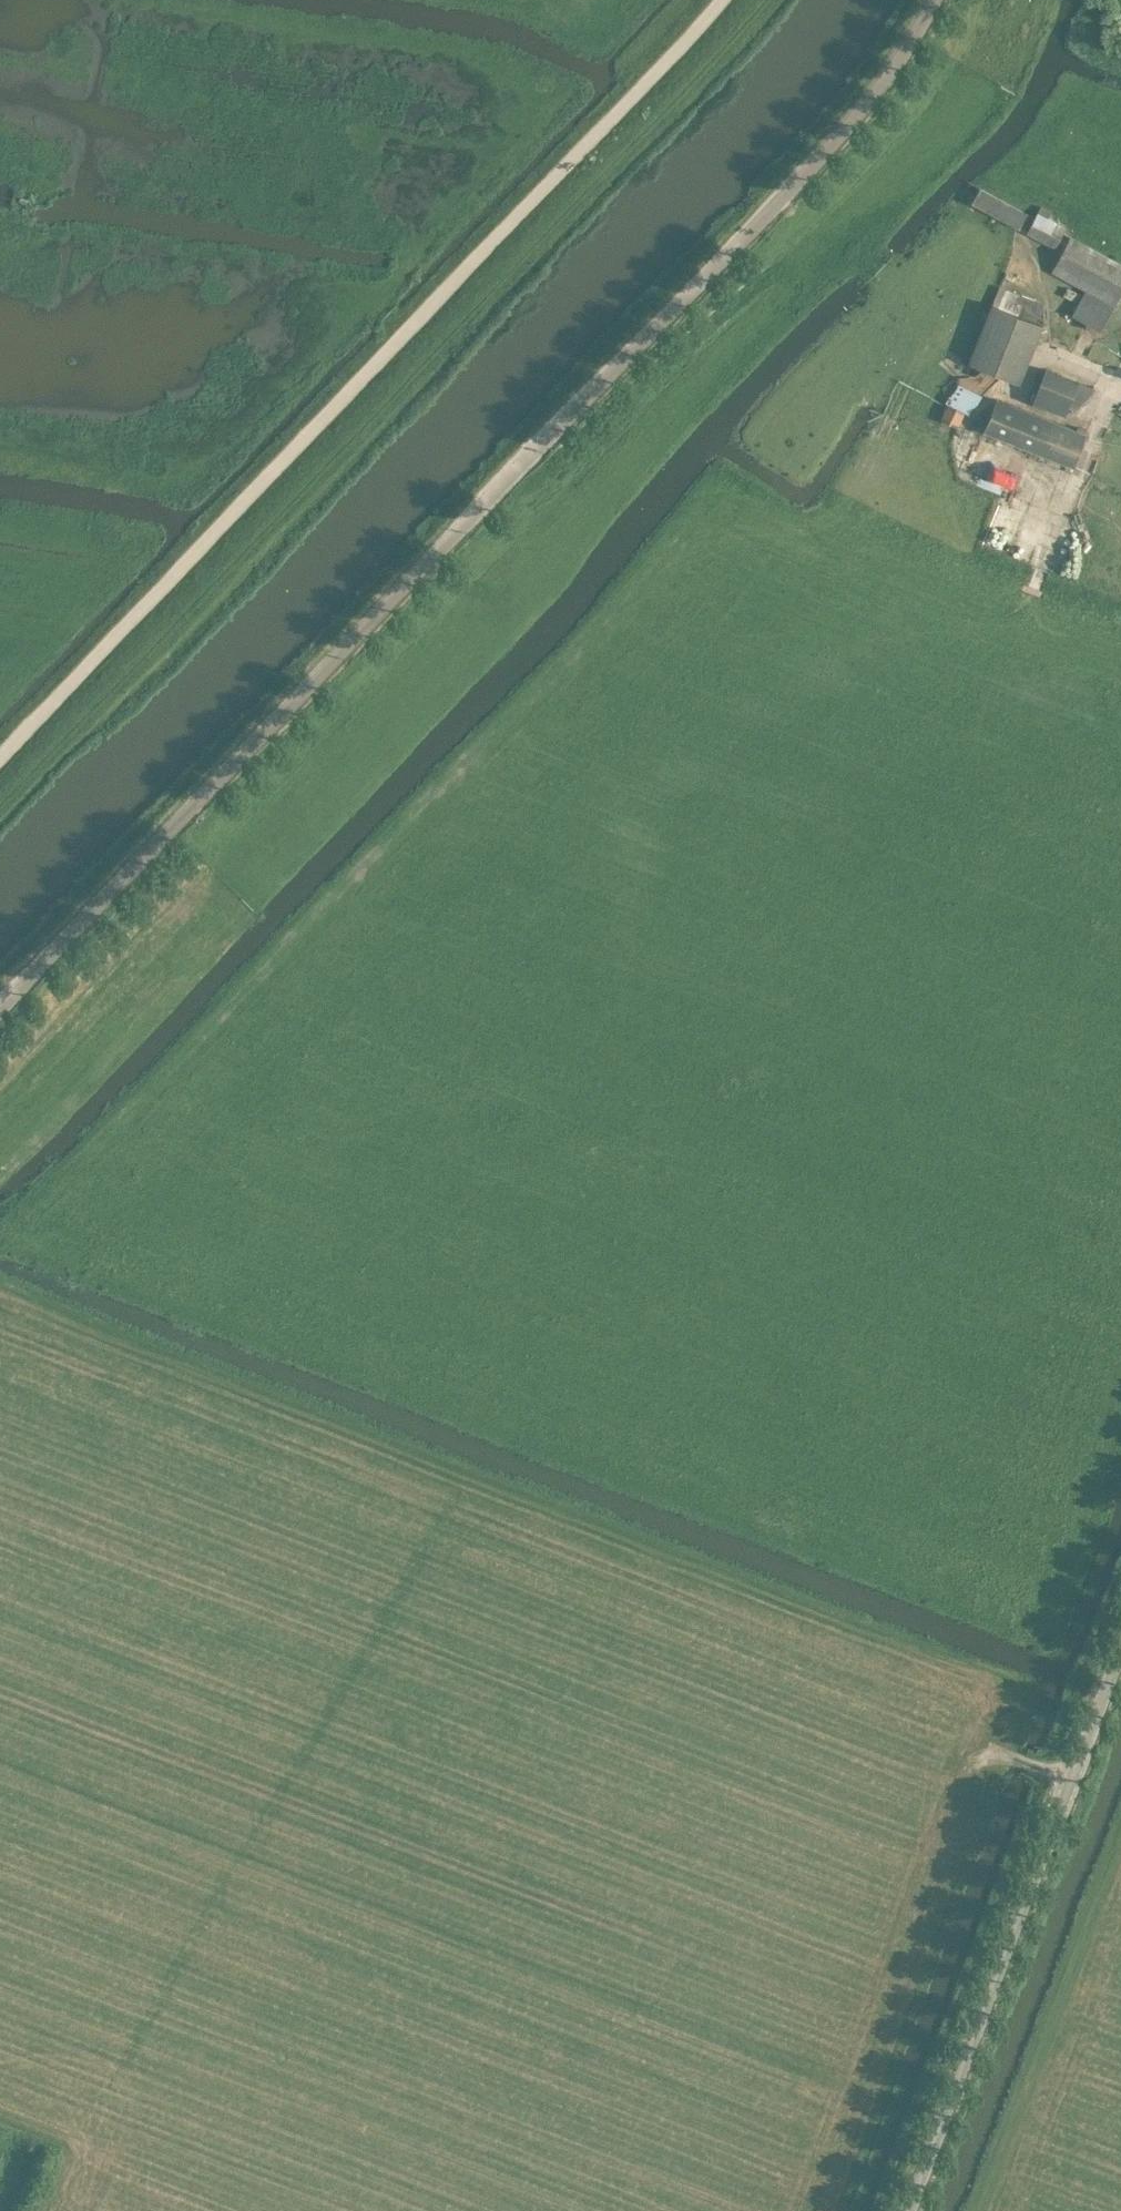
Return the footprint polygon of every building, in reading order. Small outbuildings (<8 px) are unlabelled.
[(1019,224),(1027,210),(980,184),(972,199),(1019,224)] [(1051,208),(1041,203),(1027,228),(1054,243),(1064,224),(1047,215),(1051,208)] [(1114,300),(1114,301),(1120,288),(1120,260),(1070,233),(1052,267),(1085,285),(1114,300)] [(1099,328),(1114,300),(1085,285),(1072,311),(1099,328)] [(991,302),(989,301),(966,359),(1018,380),(1042,322),(1033,319),(991,302)] [(1054,350),(1042,387),(1087,401),(1099,365),(1054,350)] [(984,427),(1074,463),(1086,430),(996,395),(984,427)] [(948,402),(942,414),(958,422),(964,409),(948,402)] [(1015,532),(1021,511),(1003,506),(997,527),(1015,532)]
